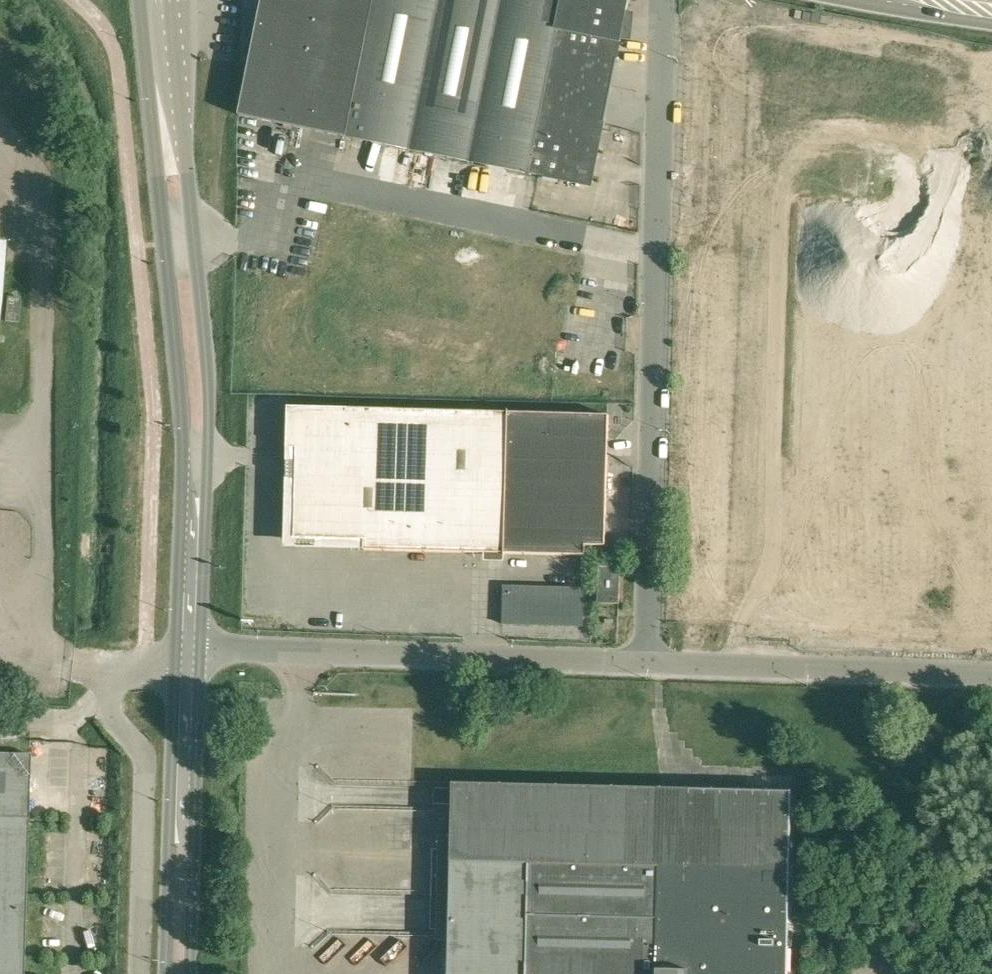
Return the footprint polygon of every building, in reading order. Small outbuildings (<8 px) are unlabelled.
[(252,56),(240,115),(415,150),(445,0),(263,0),(252,56)] [(415,150),(590,186),(627,0),(445,0),(415,150)] [(18,322),(21,297),(7,296),(5,321),(18,322)] [(609,415),(289,406),(287,447),(297,447),(295,537),(365,539),(365,549),(586,555),(586,545),(606,546),(609,415)] [(600,566),(599,602),(619,603),(620,567),(600,566)] [(583,625),(584,587),(504,585),(503,623),(583,625)] [(792,789),(795,694),(437,685),(435,744),(452,744),(451,787),(433,787),(433,802),(451,802),(450,848),(432,848),(430,927),(448,927),(447,973),(788,973),(792,789)] [(27,824),(23,823),(23,817),(27,818),(29,754),(0,753),(0,774),(3,774),(2,792),(0,792),(0,973),(23,973),(27,824)] [(361,968),(360,941),(343,941),(344,968),(361,968)]
